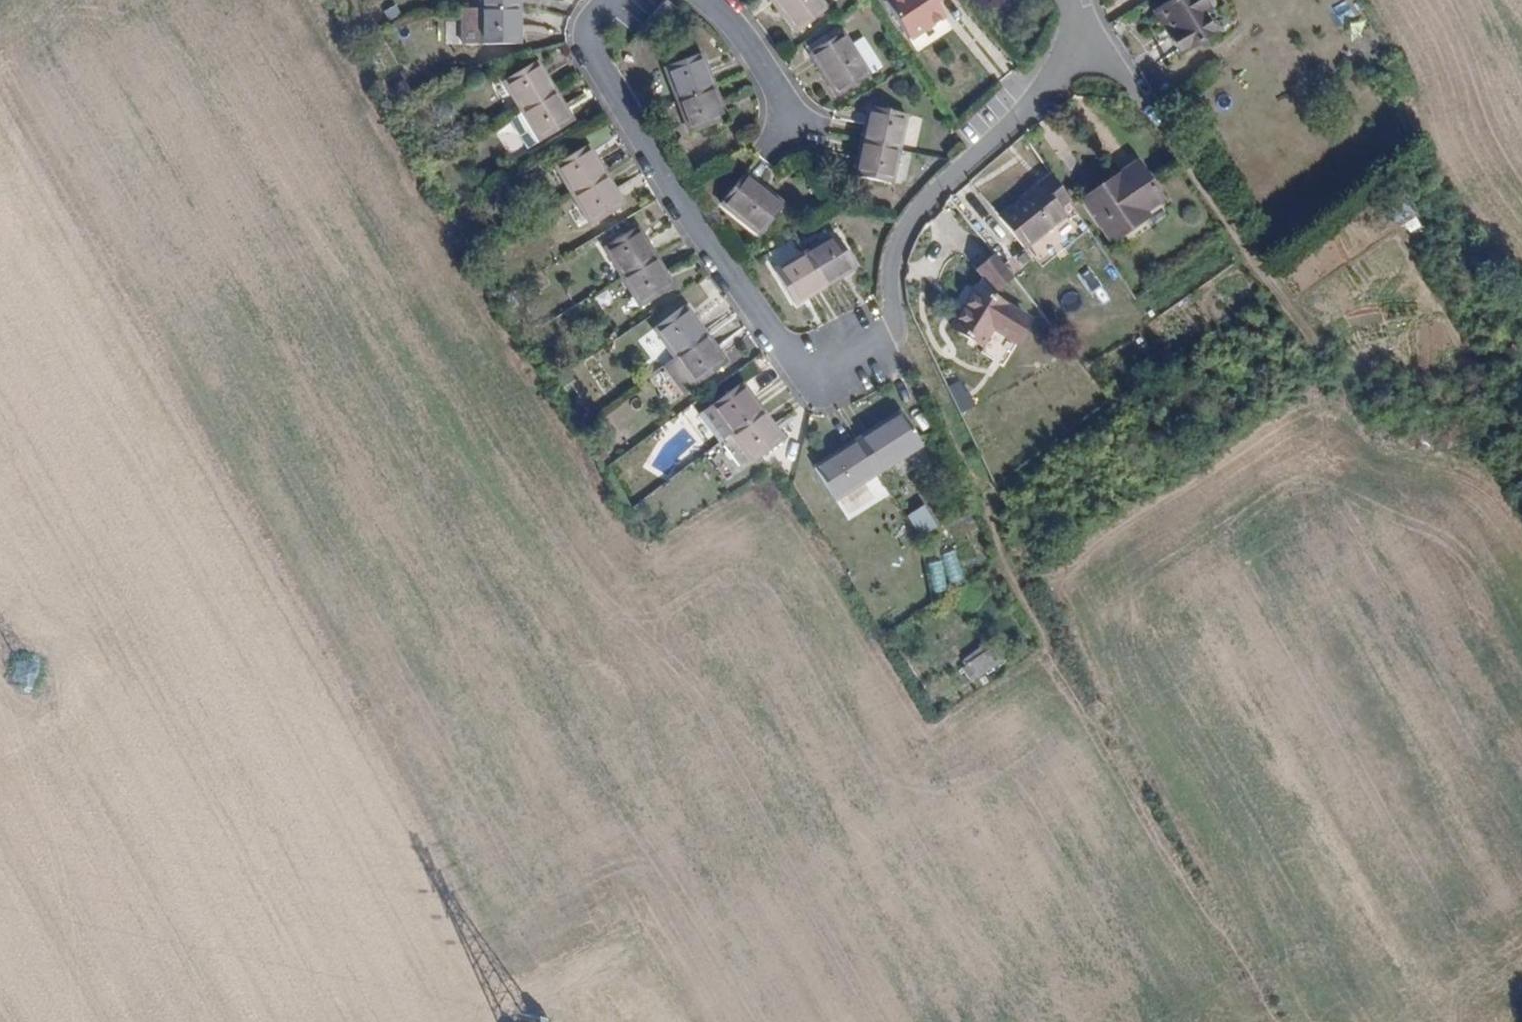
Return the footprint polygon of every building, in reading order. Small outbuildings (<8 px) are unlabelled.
[(518,44),(519,0),(481,0),(480,43),(518,44)] [(797,35),(827,13),(817,0),(770,0),(797,35)] [(959,0),(929,0),(904,20),(932,55),(962,30),(952,18),(948,13),(961,2),(959,0)] [(1179,56),(1210,34),(1199,16),(1206,12),(1199,0),(1176,0),(1155,13),(1170,33),(1166,36),(1179,56)] [(948,13),(952,18),(965,8),(961,2),(948,13)] [(869,78),(841,35),(811,54),(838,99),(869,78)] [(700,55),(665,69),(690,134),(725,120),(700,55)] [(506,82),(541,141),(572,121),(536,62),(506,82)] [(906,117),(868,109),(854,177),(890,185),(906,117)] [(556,165),(592,225),(623,207),(587,146),(556,165)] [(1141,162),(1085,198),(1112,240),(1148,217),(1146,212),(1163,199),(1141,162)] [(723,205),(763,234),(784,205),(743,175),(723,205)] [(1000,212),(1026,245),(1065,213),(1039,182),(1000,212)] [(637,230),(606,248),(642,307),(673,289),(637,230)] [(854,269),(835,238),(775,274),(793,305),(854,269)] [(792,239),(765,255),(774,271),(802,254),(792,239)] [(978,291),(953,331),(984,350),(996,329),(1008,309),(978,291)] [(676,359),(695,386),(728,363),(707,336),(685,308),(655,330),(676,359)] [(1034,325),(1008,309),(996,329),(1023,345),(1034,325)] [(695,386),(676,359),(665,367),(685,394),(695,386)] [(712,408),(753,462),(783,440),(742,386),(712,408)] [(920,445),(900,414),(813,468),(834,499),(920,445)] [(928,504),(909,515),(921,536),(940,526),(928,504)] [(975,674),(1002,657),(995,645),(968,663),(975,674)]
